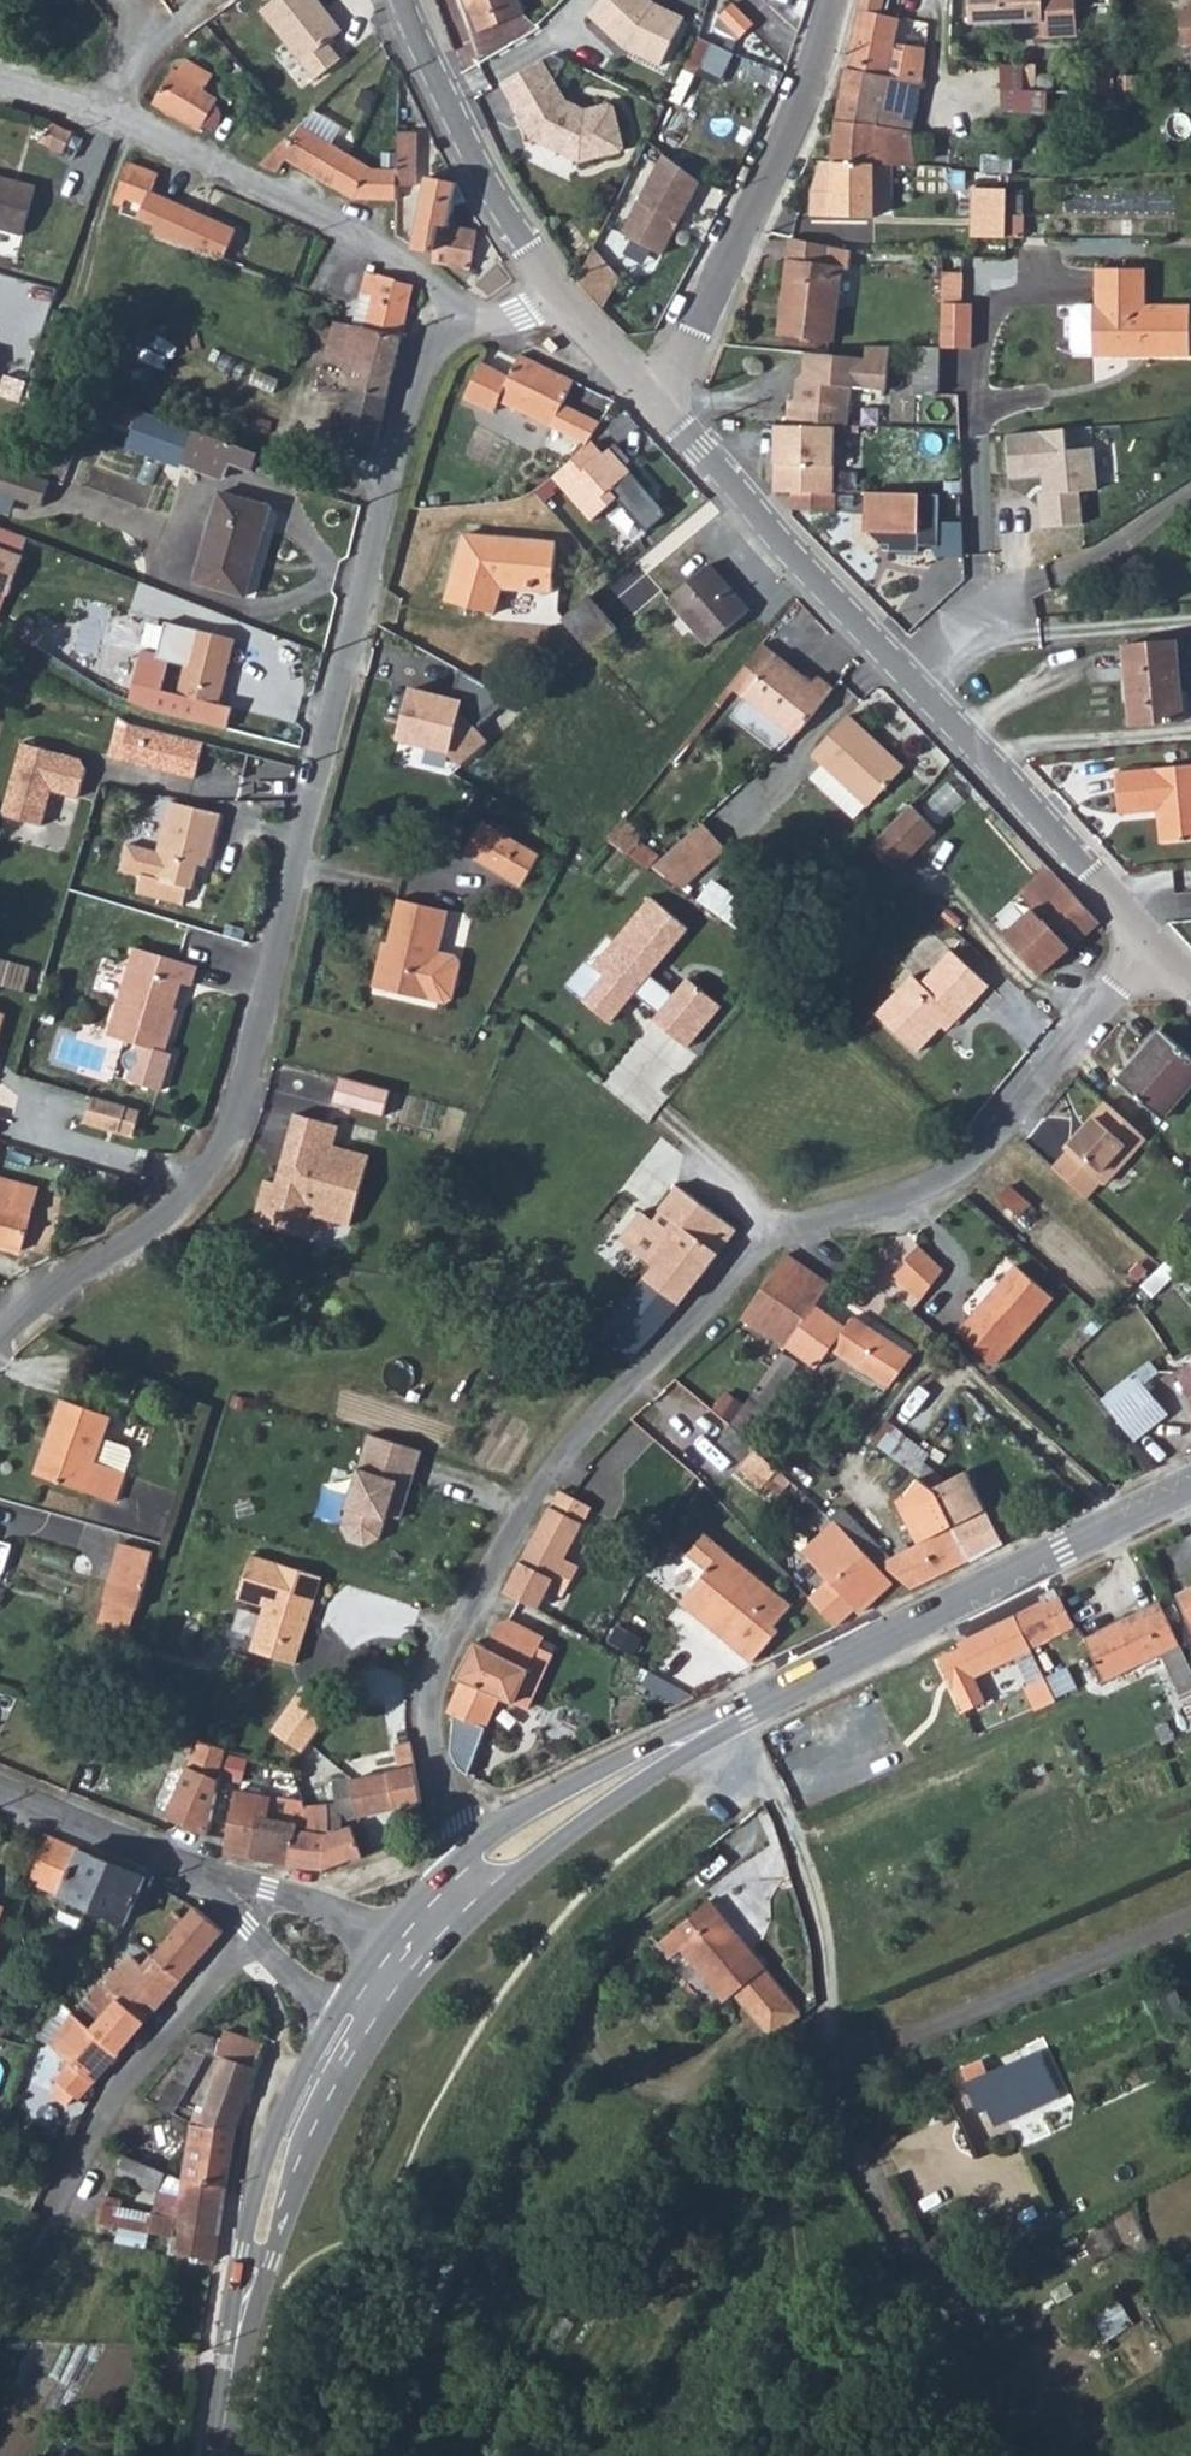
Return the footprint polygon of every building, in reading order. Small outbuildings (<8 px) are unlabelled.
[(261,8),(298,63),(342,34),(320,0),(273,0),(261,8)] [(483,25),(526,7),(523,0),(472,0),(483,25)] [(589,15),(612,37),(614,35),(623,44),(621,47),(660,67),(684,18),(654,3),(651,0),(602,0),(589,15)] [(762,4),(759,0),(730,0),(749,19),(762,4)] [(850,64),(922,80),(919,42),(908,40),(906,46),(895,45),(900,14),(881,10),(884,0),(861,0),(850,64)] [(1008,17),(1007,0),(977,0),(978,18),(1008,17)] [(1008,17),(1048,13),(1050,29),(1084,26),(1082,0),(1007,0),(1008,17)] [(200,92),(202,89),(203,86),(191,79),(199,65),(175,51),(166,64),(160,60),(142,94),(186,119),(190,113),(205,110),(208,103),(200,92)] [(541,61),(502,84),(514,105),(512,107),(531,139),(580,161),(620,152),(622,147),(614,108),(609,105),(586,111),(565,102),(541,61)] [(1037,64),(1001,62),(1000,111),(1047,113),(1048,87),(1036,86),(1037,64)] [(922,80),(850,64),(839,118),(835,154),(896,160),(917,161),(916,127),(922,80)] [(259,141),(251,152),(264,159),(271,146),(295,160),(313,128),(285,112),(265,145),(259,141)] [(387,117),(383,157),(381,170),(400,171),(406,120),(387,117)] [(66,138),(44,126),(34,146),(56,156),(66,138)] [(334,141),(313,128),(295,160),(317,173),(334,141)] [(354,153),(334,141),(317,173),(339,185),(379,190),(381,170),(383,157),(354,153)] [(813,211),(844,213),(876,215),(876,210),(877,194),(894,194),(896,160),(835,154),(825,152),(813,211)] [(701,184),(662,154),(621,234),(664,256),(701,184)] [(153,172),(120,161),(109,194),(120,198),(116,207),(141,215),(153,172)] [(966,175),(971,175),(990,175),(989,167),(966,167),(966,175)] [(454,194),(444,176),(411,175),(397,234),(416,239),(423,212),(436,215),(441,193),(454,194)] [(971,175),(969,223),(1004,224),(1004,202),(1006,176),(990,175),(971,175)] [(29,192),(0,185),(0,238),(17,242),(29,192)] [(877,194),(876,210),(885,210),(894,194),(877,194)] [(1004,224),(1020,224),(1021,202),(1004,202),(1004,224)] [(461,220),(436,215),(423,212),(416,239),(414,250),(454,259),(461,220)] [(848,244),(787,237),(779,326),(834,332),(840,259),(847,260),(848,244)] [(598,244),(582,279),(607,307),(624,273),(598,244)] [(1089,295),(1089,341),(1139,342),(1139,346),(1185,346),(1185,294),(1143,293),(1142,257),(1094,256),(1093,295),(1089,295)] [(943,299),(961,299),(963,267),(944,267),(943,299)] [(372,303),(379,280),(362,275),(356,299),(361,300),(368,302),(372,303)] [(405,312),(410,290),(379,280),(372,303),(405,312)] [(943,299),(941,340),(970,341),(972,299),(961,299),(943,299)] [(368,302),(361,300),(354,327),(361,328),(368,302)] [(398,338),(405,312),(372,303),(368,302),(361,328),(398,338)] [(354,327),(330,324),(320,365),(356,368),(335,447),(359,452),(362,443),(371,444),(398,338),(361,328),(354,327)] [(865,352),(805,346),(804,369),(810,375),(809,395),(797,394),(791,394),(791,413),(838,415),(853,415),(854,383),(888,384),(890,341),(866,340),(865,352)] [(914,389),(939,389),(941,342),(916,342),(914,389)] [(579,376),(527,349),(516,370),(492,360),(485,358),(470,392),(500,406),(506,393),(558,417),(579,376)] [(797,394),(809,395),(810,375),(804,369),(798,375),(797,394)] [(176,466),(187,430),(135,413),(123,449),(176,466)] [(740,424),(741,413),(729,413),(728,424),(740,424)] [(776,433),(837,434),(838,415),(791,413),(776,413),(776,425),(776,433)] [(265,458),(199,433),(185,469),(229,485),(235,467),(259,474),(265,458)] [(796,485),(836,486),(837,434),(776,433),(775,467),(776,484),(796,485)] [(1066,434),(1004,439),(1008,479),(1043,477),(1041,512),(1086,515),(1086,493),(1097,492),(1098,452),(1066,454),(1066,434)] [(632,463),(617,445),(605,456),(594,443),(554,477),(591,520),(618,498),(647,531),(667,515),(626,467),(632,463)] [(0,470),(0,501),(33,511),(42,483),(0,470)] [(796,504),(835,504),(836,486),(796,485),(796,504)] [(278,506),(227,492),(199,581),(250,596),(278,506)] [(940,494),(869,493),(868,532),(881,545),(890,546),(890,553),(919,553),(919,547),(937,548),(937,557),(963,558),(963,523),(939,523),(940,494)] [(0,550),(0,589),(7,591),(20,558),(0,550)] [(497,597),(523,597),(529,598),(529,593),(536,594),(545,594),(546,554),(543,553),(514,552),(507,552),(502,568),(489,566),(489,559),(463,552),(455,552),(439,616),(486,629),(495,604),(497,597)] [(502,568),(507,552),(463,552),(489,559),(489,566),(502,568)] [(714,636),(758,599),(720,556),(675,592),(714,636)] [(583,651),(610,627),(581,591),(553,614),(583,651)] [(529,598),(523,597),(497,597),(495,604),(521,604),(545,604),(545,594),(536,594),(529,593),(529,598)] [(234,640),(165,623),(156,655),(141,652),(126,704),(139,709),(226,730),(231,707),(219,705),(234,640)] [(820,670),(773,628),(739,669),(756,684),(770,698),(759,709),(788,734),(807,718),(841,676),(826,663),(820,670)] [(1179,629),(1125,635),(1133,714),(1188,708),(1179,629)] [(412,690),(400,740),(449,752),(462,766),(500,733),(504,729),(492,716),(511,699),(460,669),(451,700),(412,690)] [(770,698),(756,684),(745,696),(759,709),(770,698)] [(872,793),(910,757),(857,699),(820,737),(872,793)] [(201,742),(127,727),(119,763),(194,776),(201,742)] [(500,733),(462,766),(452,774),(481,792),(523,758),(500,733)] [(22,742),(1,816),(42,828),(52,791),(78,799),(86,770),(80,759),(22,742)] [(1158,757),(1158,760),(1120,763),(1123,803),(1163,800),(1165,833),(1190,830),(1190,754),(1158,757)] [(931,819),(906,793),(867,832),(892,857),(931,819)] [(221,810),(170,796),(156,849),(124,841),(117,868),(138,873),(134,891),(181,903),(186,884),(192,885),(202,850),(210,852),(221,810)] [(732,830),(710,805),(680,831),(703,856),(732,830)] [(540,857),(482,824),(465,856),(522,888),(540,857)] [(1109,912),(1058,856),(1028,885),(1054,915),(1026,939),(1051,967),(1109,912)] [(689,925),(646,889),(583,964),(597,976),(579,998),(606,1020),(616,1008),(610,1003),(631,992),(654,1011),(648,1019),(684,1048),(721,1004),(683,972),(670,987),(651,971),(689,925)] [(990,920),(1001,933),(1028,910),(1017,897),(990,920)] [(399,912),(392,953),(389,972),(383,971),(380,1000),(452,1013),(460,1008),(467,971),(461,963),(444,961),(452,921),(399,912)] [(177,979),(182,959),(119,945),(97,1036),(128,1043),(126,1052),(119,1053),(113,1060),(115,1069),(121,1072),(119,1084),(152,1091),(161,1051),(154,1050),(165,1003),(161,1002),(166,977),(177,979)] [(961,1010),(966,1014),(997,981),(961,946),(930,979),(922,972),(886,1010),(927,1046),(952,1019),(961,1010)] [(389,972),(392,953),(387,953),(383,971),(389,972)] [(957,1024),(966,1014),(961,1010),(952,1019),(957,1024)] [(1190,1089),(1190,1038),(1175,1023),(1132,1070),(1173,1109),(1190,1089)] [(390,1088),(339,1079),(333,1107),(385,1116),(390,1088)] [(125,1109),(90,1100),(84,1125),(119,1134),(125,1109)] [(1148,1137),(1108,1101),(1067,1147),(1072,1151),(1057,1169),(1088,1197),(1103,1179),(1107,1183),(1148,1137)] [(280,1177),(273,1175),(261,1171),(249,1211),(303,1227),(309,1209),(345,1220),(367,1150),(331,1138),(337,1119),(293,1105),(282,1143),(289,1145),(280,1177)] [(282,1143),(273,1175),(280,1177),(289,1145),(282,1143)] [(1030,1210),(1039,1200),(1018,1179),(1008,1189),(1030,1210)] [(708,1271),(742,1222),(709,1198),(683,1180),(665,1204),(689,1222),(672,1245),(708,1271)] [(25,1258),(35,1207),(16,1202),(13,1216),(0,1213),(0,1252),(25,1258)] [(916,1255),(942,1279),(954,1264),(929,1239),(915,1253),(916,1255)] [(687,1298),(708,1271),(672,1245),(653,1272),(687,1298)] [(1184,1265),(1190,1261),(1178,1247),(1172,1253),(1184,1265)] [(794,1248),(763,1292),(807,1320),(823,1300),(832,1287),(839,1278),(794,1248)] [(1005,1354),(1063,1286),(1025,1254),(968,1324),(1005,1354)] [(904,1268),(931,1294),(942,1279),(916,1255),(904,1268)] [(640,1350),(687,1298),(653,1272),(610,1329),(640,1350)] [(763,1292),(749,1311),(791,1340),(793,1338),(807,1320),(763,1292)] [(800,1342),(830,1305),(823,1300),(807,1320),(793,1338),(800,1342)] [(865,1357),(887,1325),(861,1309),(854,1319),(830,1305),(800,1342),(821,1357),(835,1338),(865,1357)] [(897,1377),(918,1344),(887,1325),(865,1357),(897,1377)] [(788,1345),(739,1415),(753,1428),(803,1356),(788,1345)] [(1118,1400),(1142,1429),(1173,1406),(1152,1376),(1169,1362),(1162,1352),(1141,1367),(1148,1377),(1118,1400)] [(102,1418),(108,1398),(60,1381),(34,1456),(115,1484),(131,1435),(126,1426),(102,1418)] [(922,1464),(930,1454),(939,1441),(895,1410),(878,1433),(922,1464)] [(739,1415),(727,1432),(752,1455),(766,1440),(753,1428),(739,1415)] [(369,1436),(341,1529),(349,1543),(364,1548),(379,1540),(387,1514),(402,1519),(422,1452),(369,1436)] [(922,1464),(948,1482),(956,1470),(930,1454),(922,1464)] [(951,1488),(964,1516),(987,1504),(975,1483),(967,1480),(951,1488)] [(545,1601),(548,1602),(560,1581),(572,1587),(589,1555),(577,1549),(602,1500),(570,1483),(569,1484),(514,1585),(545,1601)] [(964,1516),(982,1552),(1015,1535),(995,1500),(987,1504),(964,1516)] [(905,1571),(918,1584),(982,1552),(964,1516),(898,1548),(846,1501),(839,1509),(842,1511),(905,1571)] [(812,1587),(842,1621),(864,1601),(868,1605),(885,1590),(905,1571),(842,1511),(811,1542),(832,1567),(812,1587)] [(672,1528),(666,1523),(657,1517),(648,1529),(663,1539),(672,1528)] [(103,1583),(137,1593),(154,1534),(119,1524),(103,1583)] [(729,1586),(711,1612),(761,1653),(787,1623),(784,1620),(803,1598),(717,1527),(700,1546),(718,1560),(707,1572),(729,1586)] [(318,1597),(326,1571),(258,1548),(244,1592),(278,1603),(263,1646),(309,1661),(323,1614),(308,1609),(312,1595),(318,1597)] [(692,1585),(702,1570),(684,1559),(674,1574),(692,1585)] [(336,1574),(326,1571),(318,1597),(312,1595),(308,1609),(323,1614),(336,1574)] [(690,1595),(711,1612),(729,1586),(707,1572),(690,1595)] [(1174,1591),(1190,1627),(1190,1583),(1174,1591)] [(1014,1616),(1032,1649),(1075,1626),(1061,1598),(1049,1604),(1046,1600),(1014,1616)] [(1177,1642),(1157,1602),(1089,1634),(1109,1675),(1177,1642)] [(459,1739),(458,1746),(482,1761),(520,1697),(534,1707),(561,1651),(555,1642),(548,1641),(549,1633),(504,1615),(494,1640),(484,1635),(463,1671),(473,1676),(455,1708),(462,1712),(459,1739)] [(1014,1616),(958,1644),(960,1648),(940,1658),(965,1709),(985,1699),(975,1678),(1032,1649),(1014,1616)] [(303,1750),(333,1705),(302,1683),(272,1728),(303,1750)] [(1190,1715),(1190,1687),(1180,1692),(1190,1715)] [(223,1747),(194,1738),(166,1818),(205,1831),(223,1747)] [(390,1770),(345,1779),(351,1817),(418,1806),(413,1766),(404,1768),(405,1748),(388,1752),(390,1770)] [(315,1771),(308,1754),(299,1758),(304,1774),(315,1771)] [(351,1817),(345,1779),(329,1782),(336,1819),(351,1817)] [(232,1790),(220,1850),(284,1865),(291,1827),(292,1823),(285,1821),(289,1801),(232,1790)] [(296,1867),(321,1870),(323,1834),(324,1803),(304,1805),(300,1828),(291,1827),(284,1865),(296,1867)] [(356,1858),(354,1851),(346,1826),(323,1834),(321,1870),(356,1858)] [(46,1839),(36,1876),(134,1918),(153,1874),(46,1839)] [(161,1953),(189,1976),(231,1928),(203,1905),(161,1953)] [(721,1999),(755,2044),(765,2036),(786,2019),(698,1906),(644,1949),(656,1965),(669,1955),(711,2006),(721,1999)] [(127,1995),(154,2017),(189,1976),(161,1953),(153,1962),(140,1952),(122,1973),(113,1983),(127,1995)] [(80,1998),(75,2004),(80,2009),(101,2026),(113,2010),(94,1993),(85,2002),(80,1998)] [(85,2095),(154,2017),(127,1995),(113,2010),(101,2026),(80,2009),(63,2042),(80,2058),(64,2074),(67,2077),(82,2092),(85,2095)] [(68,1999),(41,2032),(63,2042),(80,2009),(75,2004),(68,1999)] [(10,2034),(15,2009),(0,2006),(0,2031),(10,2034)] [(230,2023),(227,2032),(236,2035),(239,2026),(230,2023)] [(200,2120),(192,2177),(233,2184),(242,2123),(270,2036),(239,2026),(236,2035),(230,2052),(209,2112),(205,2122),(200,2120)] [(208,2027),(169,2103),(184,2111),(214,2049),(230,2052),(236,2035),(227,2032),(208,2027)] [(1038,2049),(975,2079),(988,2106),(1039,2082),(1049,2101),(1060,2096),(1038,2049)] [(58,2086),(73,2102),(82,2092),(67,2077),(58,2086)] [(203,2110),(200,2120),(205,2122),(209,2112),(203,2110)] [(170,2189),(178,2169),(138,2153),(130,2173),(170,2189)] [(233,2184),(192,2177),(186,2215),(185,2224),(187,2224),(227,2230),(233,2184)] [(166,2212),(115,2203),(112,2222),(162,2230),(166,2212)] [(185,2224),(186,2215),(166,2212),(162,2230),(183,2234),(186,2234),(187,2224),(185,2224)] [(184,2252),(223,2257),(227,2230),(187,2224),(186,2234),(184,2252)]
